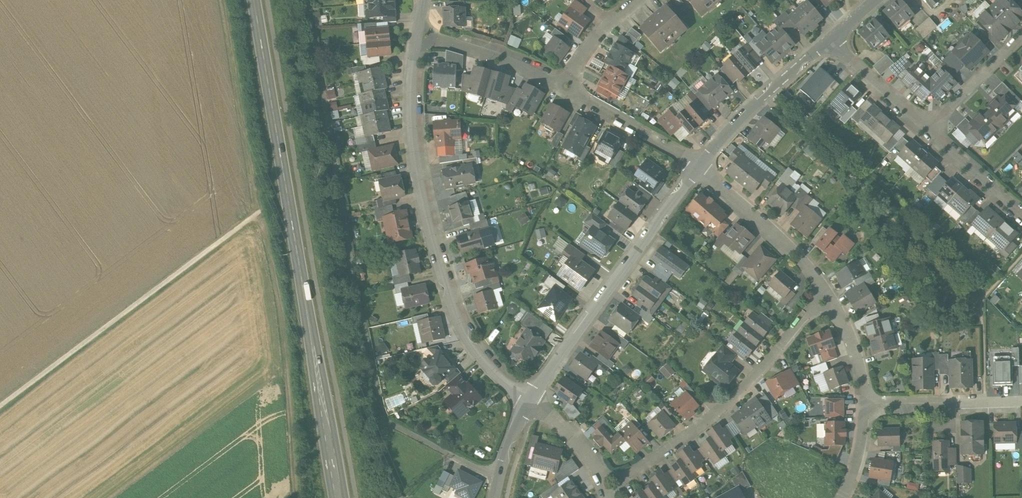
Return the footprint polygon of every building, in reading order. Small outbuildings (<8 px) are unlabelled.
[(679,7),(673,0),(669,0),(666,2),(674,11),(679,7)] [(702,17),(709,11),(709,8),(718,1),(720,1),(721,0),(687,0),(702,17)] [(814,1),(813,0),(805,0),(807,3),(815,11),(819,7),(814,1)] [(884,13),(898,29),(914,16),(900,0),(899,0),(884,13)] [(926,3),(926,2),(932,9),(943,0),(924,0),(926,3)] [(991,8),(1012,29),(1021,19),(1021,14),(1016,7),(1009,0),(999,0),(991,8)] [(576,1),(571,8),(582,15),(587,9),(576,1)] [(395,3),(366,5),(358,6),(359,19),(367,18),(383,17),(393,17),(393,11),(396,11),(395,3)] [(815,11),(807,3),(798,10),(814,29),(818,26),(817,24),(822,20),(815,11)] [(582,15),(571,8),(564,17),(565,18),(560,25),(578,38),(590,21),(582,15)] [(661,12),(658,14),(677,37),(679,37),(686,31),(667,8),(662,13),(661,12)] [(991,8),(978,20),(990,32),(999,41),(1012,29),(991,8)] [(465,27),(465,9),(447,9),(444,9),(445,27),(465,27)] [(814,29),(798,10),(790,18),(789,18),(797,27),(804,35),(809,31),(810,32),(814,29)] [(393,17),(383,17),(384,23),(397,22),(396,11),(393,11),(393,17)] [(791,32),(797,27),(789,18),(790,18),(785,13),(779,19),(791,32)] [(658,14),(649,21),(668,44),(677,37),(658,14)] [(937,27),(930,18),(916,30),(924,39),(937,27)] [(786,36),(791,32),(779,19),(774,23),(778,28),(779,28),(786,36)] [(649,21),(645,25),(646,26),(641,30),(661,52),(668,46),(668,44),(649,21)] [(875,21),(859,34),(873,50),(889,37),(875,21)] [(377,24),(358,25),(359,33),(367,32),(367,31),(377,30),(377,24)] [(786,36),(779,28),(778,28),(768,37),(783,54),(793,44),(786,36)] [(377,30),(367,31),(367,32),(368,44),(390,42),(389,34),(390,33),(390,30),(388,29),(377,30)] [(555,38),(565,46),(570,39),(555,29),(551,35),(555,38)] [(625,38),(632,44),(634,45),(641,36),(632,29),(625,38)] [(976,39),(967,31),(958,40),(979,61),(988,52),(984,47),(976,39)] [(990,32),(985,36),(990,41),(995,46),(999,41),(990,32)] [(976,39),(984,47),(990,41),(985,36),(982,33),(976,39)] [(617,45),(628,51),(632,44),(625,38),(622,36),(617,45)] [(783,54),(768,37),(758,46),(765,54),(772,63),(783,54)] [(565,46),(555,38),(544,53),(558,63),(569,48),(565,46)] [(761,58),(765,54),(758,46),(754,40),(749,45),(758,56),(761,58)] [(979,61),(958,40),(949,49),(953,53),(965,65),(970,70),(979,61)] [(390,42),(368,44),(369,56),(369,57),(380,56),(391,55),(392,54),(391,51),(390,50),(390,42)] [(617,45),(616,44),(611,54),(629,64),(634,54),(628,51),(617,45)] [(753,59),(758,56),(749,45),(744,49),(753,59)] [(753,59),(744,49),(734,57),(749,74),(759,66),(753,59)] [(446,51),(446,64),(449,65),(449,66),(457,66),(457,71),(463,71),(464,56),(446,51)] [(949,68),(955,75),(965,65),(953,53),(944,62),(949,68)] [(629,64),(611,54),(605,64),(611,67),(623,74),(629,64)] [(894,64),(886,55),(873,67),(880,76),(889,69),(894,64)] [(361,57),(362,66),(366,66),(380,63),(380,56),(369,57),(369,56),(361,57)] [(749,74),(734,57),(725,65),(726,67),(737,79),(739,82),(749,74)] [(894,64),(889,69),(897,78),(906,70),(902,65),(907,62),(903,57),(894,64)] [(449,66),(449,65),(446,64),(442,64),(442,65),(438,65),(438,71),(434,71),(433,81),(437,81),(437,87),(441,88),(441,89),(448,89),(448,88),(456,88),(457,71),(457,66),(449,66)] [(358,73),(367,71),(366,66),(362,66),(352,69),(353,75),(358,73)] [(623,74),(611,67),(605,77),(623,87),(628,77),(623,74)] [(733,83),(737,79),(726,67),(721,70),(722,71),(731,81),(733,83)] [(931,81),(916,67),(909,75),(908,74),(902,81),(924,101),(929,96),(933,96),(938,101),(956,84),(953,81),(945,72),(942,69),(931,81)] [(367,71),(358,73),(361,84),(384,79),(382,68),(367,71)] [(492,73),(475,68),(472,77),(468,92),(485,97),(492,73)] [(835,81),(820,68),(800,90),(815,103),(823,94),(835,81)] [(949,68),(945,72),(953,81),(957,77),(955,75),(949,68)] [(726,85),(731,81),(722,71),(718,75),(726,85)] [(510,78),(492,73),(485,97),(502,102),(506,87),(510,78)] [(472,77),(463,75),(462,92),(468,92),(472,77)] [(726,85),(718,75),(709,83),(723,100),(732,92),(726,85)] [(623,87),(605,77),(600,87),(611,93),(617,96),(623,87)] [(384,79),(361,84),(363,94),(384,90),(387,89),(384,79)] [(840,85),(835,81),(823,94),(828,99),(840,85)] [(714,107),(723,100),(709,83),(699,91),(714,107)] [(998,97),(1002,101),(1006,97),(1012,92),(1003,83),(993,92),(998,98),(998,97)] [(862,96),(849,84),(829,106),(842,118),(852,107),(862,96)] [(543,95),(526,85),(519,97),(514,106),(515,106),(529,114),(533,113),(543,95)] [(508,105),(514,94),(516,90),(506,87),(502,102),(508,105)] [(611,93),(600,87),(597,92),(609,99),(611,93)] [(336,97),(334,89),(327,90),(329,99),(336,97)] [(363,94),(360,95),(362,105),(386,100),(384,90),(363,94)] [(709,111),(714,107),(699,91),(695,95),(704,106),(709,111)] [(700,110),(704,106),(695,95),(693,92),(688,96),(693,103),(694,103),(700,110)] [(514,106),(519,97),(514,94),(508,105),(506,109),(511,113),(515,106),(514,106)] [(1006,97),(1002,101),(998,97),(998,98),(994,101),(995,103),(990,108),(992,110),(988,114),(1001,128),(1009,120),(1006,116),(1015,107),(1006,97)] [(386,100),(362,105),(365,116),(386,111),(389,110),(386,100)] [(693,103),(685,111),(699,127),(709,120),(700,110),(694,103),(693,103)] [(569,113),(551,104),(540,123),(558,133),(569,113)] [(886,117),(874,106),(867,114),(861,120),(862,121),(874,131),(886,117)] [(842,118),(840,120),(845,124),(851,118),(857,111),(852,107),(842,118)] [(858,125),(862,121),(861,120),(867,114),(860,108),(851,118),(858,125)] [(365,116),(362,116),(364,127),(388,121),(386,111),(365,116)] [(676,118),(670,112),(659,121),(672,135),(682,126),(690,135),(699,127),(685,111),(676,118)] [(569,125),(575,128),(580,118),(581,119),(582,116),(576,113),(569,125)] [(988,114),(984,119),(981,116),(976,122),(975,120),(971,124),(970,124),(974,128),(970,132),(971,132),(980,142),(989,132),(993,135),(1001,128),(988,114)] [(899,129),(886,117),(874,131),(886,142),(886,143),(892,136),(899,129)] [(581,119),(580,118),(575,128),(565,144),(580,153),(581,153),(585,146),(596,127),(581,119)] [(780,130),(764,118),(753,131),(754,132),(765,141),(769,144),(780,130)] [(974,128),(970,124),(971,124),(966,119),(956,128),(965,137),(971,132),(970,132),(974,128)] [(446,123),(435,124),(437,147),(449,146),(448,139),(460,138),(459,123),(453,123),(449,120),(446,123)] [(388,121),(364,127),(367,137),(374,136),(390,132),(388,121)] [(612,133),(609,131),(607,132),(596,152),(597,155),(599,156),(602,155),(603,155),(611,159),(612,160),(618,149),(622,141),(622,138),(619,136),(616,137),(613,135),(612,133)] [(765,141),(754,132),(748,139),(759,148),(765,141)] [(563,135),(558,133),(551,145),(556,148),(563,135)] [(358,146),(375,142),(374,136),(367,137),(357,139),(358,146)] [(899,142),(892,136),(886,143),(886,142),(882,146),(890,153),(893,149),(899,142)] [(449,146),(437,147),(437,158),(440,157),(440,164),(458,161),(458,155),(461,155),(460,138),(448,139),(449,146)] [(903,138),(899,142),(893,149),(899,154),(909,143),(903,138)] [(925,152),(912,140),(909,143),(899,154),(898,155),(912,167),(925,152)] [(360,154),(369,151),(377,149),(375,142),(358,146),(360,154)] [(377,149),(369,151),(373,170),(398,165),(394,145),(377,149)] [(591,149),(585,146),(581,153),(580,153),(577,160),(583,163),(591,149)] [(625,153),(618,149),(612,160),(611,159),(608,165),(616,169),(625,153)] [(735,164),(742,156),(744,154),(738,149),(730,159),(735,164)] [(938,164),(925,152),(912,167),(925,179),(926,178),(936,167),(938,164)] [(742,156),(735,164),(728,173),(736,180),(738,179),(741,182),(754,166),(742,156)] [(478,158),(463,160),(464,167),(472,165),(479,164),(478,158)] [(666,173),(648,160),(637,176),(644,181),(640,187),(642,188),(652,195),(652,196),(653,197),(661,186),(658,184),(666,173)] [(464,167),(443,171),(444,176),(442,176),(444,184),(446,184),(447,189),(456,187),(456,188),(465,186),(465,185),(475,183),(472,165),(464,167)] [(765,176),(754,166),(741,182),(745,185),(744,186),(752,193),(760,184),(766,176),(765,176)] [(942,173),(936,167),(926,178),(932,184),(942,173)] [(792,175),(786,171),(779,180),(784,183),(782,185),(790,191),(796,183),(790,177),(792,175)] [(384,175),(385,180),(397,177),(396,172),(384,175)] [(766,176),(760,184),(765,188),(774,178),(768,173),(765,176),(766,176)] [(942,190),(950,181),(942,174),(934,183),(942,190)] [(385,180),(381,181),(384,191),(382,192),(383,199),(384,201),(394,199),(405,196),(401,177),(397,177),(385,180)] [(942,190),(938,195),(948,204),(951,201),(963,188),(952,179),(950,181),(942,190)] [(782,185),(767,204),(774,209),(775,210),(781,214),(782,216),(791,205),(797,197),(795,195),(790,191),(782,185)] [(642,188),(637,195),(647,202),(652,195),(642,188)] [(963,188),(951,201),(956,206),(954,208),(962,215),(962,216),(970,207),(972,208),(972,207),(979,200),(974,195),(972,197),(969,194),(970,193),(970,192),(969,193),(963,188)] [(797,197),(791,205),(796,209),(808,195),(800,189),(795,195),(797,197)] [(634,195),(629,191),(620,203),(637,215),(647,202),(637,195),(634,195)] [(808,195),(796,209),(801,213),(806,208),(807,208),(813,200),(808,195)] [(707,201),(701,196),(689,209),(694,214),(696,212),(701,217),(698,220),(707,227),(711,222),(717,227),(723,220),(719,217),(724,213),(713,203),(710,206),(706,202),(707,201)] [(379,209),(392,205),(396,205),(394,199),(384,201),(383,199),(377,200),(379,209)] [(469,202),(449,208),(453,223),(462,221),(473,217),(469,202)] [(627,230),(637,215),(620,203),(609,217),(614,220),(627,230)] [(392,205),(379,209),(375,209),(377,221),(384,219),(384,218),(395,216),(392,205)] [(977,211),(972,207),(972,208),(970,207),(962,216),(962,215),(958,219),(965,225),(967,223),(977,211)] [(807,208),(806,208),(801,213),(792,225),(807,238),(821,220),(807,208)] [(1002,221),(988,208),(982,215),(974,223),(975,224),(972,227),(967,232),(972,235),(974,232),(985,241),(989,236),(1002,221)] [(395,216),(384,218),(384,219),(390,243),(397,242),(398,239),(403,238),(405,240),(412,238),(406,211),(399,213),(398,215),(395,216)] [(977,211),(967,223),(972,227),(975,224),(974,223),(982,215),(977,211)] [(593,228),(594,227),(601,232),(607,224),(592,214),(585,222),(593,228)] [(473,217),(462,221),(464,226),(470,225),(475,223),(473,217)] [(475,223),(470,225),(472,234),(478,232),(479,233),(490,230),(487,220),(475,223)] [(623,235),(627,230),(614,220),(610,225),(623,235)] [(729,226),(723,220),(717,227),(712,233),(718,238),(722,234),(729,226)] [(1002,221),(989,236),(1002,248),(999,252),(1007,259),(1017,247),(1010,241),(1016,234),(1002,221)] [(744,231),(737,225),(726,238),(723,242),(724,242),(732,250),(734,248),(740,253),(753,238),(745,231),(744,231)] [(601,232),(594,227),(593,228),(592,230),(589,230),(587,234),(587,236),(589,238),(583,247),(593,253),(596,253),(602,258),(604,256),(606,256),(609,253),(608,250),(614,242),(601,232)] [(536,230),(539,240),(547,238),(544,228),(536,230)] [(812,241),(817,245),(828,231),(823,228),(812,241)] [(838,234),(830,228),(828,231),(817,245),(816,246),(824,252),(825,251),(829,254),(826,257),(833,262),(842,252),(845,254),(854,244),(844,235),(841,239),(837,236),(838,234)] [(472,234),(458,238),(463,254),(483,248),(479,233),(478,232),(472,234)] [(726,238),(722,234),(718,238),(713,244),(718,249),(724,242),(723,242),(726,238)] [(563,255),(570,260),(572,257),(580,262),(585,255),(570,244),(563,255)] [(689,267),(662,246),(652,259),(660,265),(657,269),(670,279),(673,274),(675,276),(680,280),(689,267)] [(749,261),(743,268),(746,270),(758,281),(776,260),(761,247),(749,261)] [(415,251),(396,256),(401,275),(401,276),(410,274),(420,272),(418,262),(419,262),(418,256),(416,257),(415,251)] [(580,262),(572,257),(570,260),(559,274),(580,290),(593,272),(580,262)] [(749,261),(745,257),(733,270),(740,277),(746,270),(743,268),(749,261)] [(488,258),(466,265),(468,273),(472,272),(475,282),(475,283),(492,278),(497,277),(493,264),(490,265),(488,258)] [(858,262),(837,275),(840,280),(839,280),(843,288),(854,281),(865,274),(858,262)] [(666,284),(670,279),(657,269),(653,275),(659,279),(666,284)] [(854,281),(857,286),(862,283),(872,277),(869,272),(865,274),(854,281)] [(795,285),(781,273),(770,285),(784,297),(785,297),(790,290),(795,285)] [(411,282),(410,274),(401,276),(401,275),(393,277),(395,286),(408,283),(411,282)] [(545,284),(553,290),(555,287),(562,292),(565,287),(551,276),(545,284)] [(655,284),(646,277),(641,278),(639,281),(640,283),(638,285),(661,302),(664,298),(664,295),(666,292),(655,284)] [(492,278),(475,283),(475,282),(474,282),(476,289),(484,287),(494,284),(492,278)] [(659,279),(655,284),(666,292),(669,291),(671,288),(666,284),(659,279)] [(409,289),(408,283),(395,286),(397,294),(403,293),(402,290),(409,289)] [(484,287),(485,293),(492,291),(501,288),(499,283),(494,284),(484,287)] [(850,298),(865,288),(862,283),(857,286),(847,292),(850,298)] [(409,289),(402,290),(403,293),(404,298),(403,300),(404,304),(406,305),(410,304),(410,308),(429,303),(425,285),(409,289)] [(661,302),(638,285),(637,288),(634,288),(632,290),(633,295),(642,302),(653,310),(655,307),(658,307),(661,302)] [(562,292),(555,287),(553,290),(540,308),(546,312),(545,314),(556,322),(572,300),(562,292)] [(850,298),(848,299),(851,302),(852,302),(859,313),(875,303),(870,295),(871,291),(869,289),(866,288),(865,288),(850,298)] [(795,294),(790,290),(785,297),(784,297),(780,302),(785,306),(795,294)] [(485,293),(474,296),(480,314),(497,309),(492,291),(485,293)] [(639,307),(651,316),(653,313),(653,310),(642,302),(639,307)] [(633,312),(622,304),(619,308),(617,308),(615,310),(615,312),(609,321),(616,325),(627,334),(628,334),(640,317),(633,312)] [(637,307),(633,312),(640,317),(644,320),(644,321),(649,324),(653,318),(651,316),(639,307),(637,307)] [(520,324),(527,330),(544,342),(553,331),(529,313),(520,324)] [(420,322),(430,320),(428,314),(412,318),(413,325),(419,323),(420,322)] [(758,318),(753,314),(745,324),(763,338),(770,328),(769,327),(758,318)] [(762,314),(758,318),(769,327),(773,322),(762,314)] [(865,318),(867,324),(880,321),(878,314),(865,318)] [(420,322),(419,323),(421,333),(423,333),(425,343),(445,338),(440,318),(430,320),(420,322)] [(867,324),(865,325),(867,333),(868,333),(870,340),(869,340),(870,340),(893,334),(888,318),(880,321),(867,324)] [(763,338),(745,324),(738,333),(755,347),(763,338)] [(615,332),(624,339),(627,334),(616,325),(612,330),(615,332)] [(544,342),(527,330),(512,351),(529,363),(534,356),(536,357),(541,349),(540,348),(544,342)] [(610,339),(601,332),(591,347),(601,354),(608,360),(618,346),(619,345),(610,339)] [(615,332),(610,339),(619,345),(618,346),(624,350),(629,343),(624,339),(615,332)] [(823,334),(821,334),(818,335),(817,337),(808,340),(813,351),(817,353),(821,352),(833,347),(834,347),(829,332),(823,334)] [(755,347),(738,333),(730,342),(736,347),(746,355),(748,357),(755,347)] [(893,334),(870,340),(870,341),(872,347),(872,348),(874,356),(876,355),(889,351),(897,349),(893,334)] [(729,365),(737,355),(732,352),(724,345),(717,355),(729,365)] [(442,351),(438,346),(427,349),(435,357),(440,352),(441,353),(442,351)] [(743,360),(746,355),(736,347),(732,352),(737,355),(743,360)] [(833,347),(821,352),(825,363),(837,359),(833,347)] [(891,358),(889,351),(876,355),(878,362),(891,358)] [(435,357),(430,361),(428,360),(426,359),(423,362),(423,365),(424,366),(421,368),(431,380),(431,383),(434,386),(438,386),(441,383),(441,380),(444,378),(455,369),(441,353),(440,352),(435,357)] [(590,361),(581,354),(571,368),(587,380),(596,367),(597,366),(590,361)] [(608,360),(601,354),(597,359),(604,364),(610,368),(611,369),(614,364),(608,360)] [(729,365),(717,355),(709,365),(715,369),(710,375),(711,376),(712,379),(715,379),(717,381),(717,384),(721,383),(722,384),(723,382),(727,386),(731,381),(730,380),(737,371),(729,365)] [(948,355),(939,355),(940,371),(940,373),(950,373),(950,361),(948,361),(948,355)] [(597,366),(596,367),(600,370),(604,364),(597,359),(593,356),(590,361),(597,366)] [(963,357),(961,359),(961,361),(950,361),(950,373),(951,388),(972,388),(971,359),(969,357),(963,357)] [(1012,358),(992,359),(993,386),(1013,385),(1012,358)] [(932,360),(913,360),(914,390),(933,389),(933,371),(933,360),(932,360)] [(829,371),(825,363),(811,368),(814,377),(825,373),(829,371)] [(606,374),(610,368),(604,364),(600,370),(606,374)] [(668,379),(675,373),(668,364),(660,371),(668,379)] [(829,371),(825,373),(831,390),(848,384),(842,367),(829,371)] [(456,368),(455,369),(444,378),(449,384),(459,375),(461,374),(456,368)] [(791,369),(767,383),(775,398),(778,399),(782,396),(783,394),(800,384),(791,369)] [(467,384),(459,375),(449,384),(445,387),(451,394),(443,401),(460,421),(484,400),(468,382),(467,384)] [(653,378),(653,376),(651,376),(644,382),(650,389),(653,387),(651,384),(655,380),(653,378)] [(582,391),(564,378),(556,390),(560,393),(558,395),(569,403),(572,405),(572,404),(582,391)] [(687,393),(695,403),(700,399),(688,385),(683,389),(687,393)] [(638,400),(645,394),(639,388),(633,394),(638,400)] [(687,393),(681,398),(680,396),(671,404),(682,416),(683,414),(687,419),(688,419),(690,417),(689,415),(698,406),(695,403),(687,393)] [(764,411),(757,400),(754,400),(750,402),(750,405),(744,409),(757,426),(758,428),(764,424),(765,424),(767,424),(770,423),(770,421),(771,420),(779,415),(772,405),(764,411)] [(844,417),(844,400),(831,400),(832,406),(826,406),(826,417),(844,417)] [(572,404),(572,405),(569,403),(563,411),(569,419),(573,419),(574,420),(581,415),(572,404)] [(662,412),(668,419),(672,415),(665,406),(660,410),(662,412)] [(744,409),(732,418),(735,422),(742,432),(744,435),(757,426),(744,409)] [(668,419),(662,412),(648,425),(661,439),(675,426),(668,419)] [(631,424),(636,430),(641,426),(631,415),(626,419),(631,424)] [(592,427),(596,432),(603,426),(605,428),(610,424),(604,417),(592,427)] [(735,422),(727,427),(734,438),(742,432),(735,422)] [(983,422),(962,423),(962,455),(970,455),(971,461),(973,463),(980,462),(982,460),(982,454),(983,454),(983,422)] [(843,423),(826,424),(826,425),(820,425),(818,426),(818,436),(820,438),(826,438),(826,445),(829,445),(844,445),(844,437),(845,437),(846,436),(846,432),(845,431),(844,431),(843,423)] [(636,430),(631,424),(619,435),(625,441),(636,453),(648,442),(636,430)] [(1016,424),(995,424),(995,443),(996,443),(996,441),(1002,440),(1002,443),(1015,443),(1016,443),(1016,432),(1016,424)] [(605,428),(603,426),(596,432),(592,435),(602,446),(604,445),(612,454),(619,447),(618,445),(623,440),(625,442),(625,441),(619,435),(618,433),(613,437),(605,428)] [(727,427),(722,431),(729,441),(734,438),(727,427)] [(722,431),(720,428),(709,435),(713,440),(722,453),(732,446),(729,441),(722,431)] [(899,430),(878,430),(878,446),(900,446),(899,430)] [(531,467),(537,445),(539,437),(532,436),(524,465),(531,467)] [(713,440),(703,447),(710,458),(715,465),(725,458),(722,453),(713,440)] [(941,444),(939,442),(936,442),(934,444),(934,452),(932,455),(932,457),(934,459),(935,470),(949,470),(949,466),(948,449),(948,445),(942,446),(941,444)] [(552,449),(547,448),(547,447),(537,445),(531,467),(556,473),(559,462),(562,451),(552,449)] [(844,445),(829,445),(829,448),(828,450),(821,450),(819,456),(835,463),(844,445)] [(703,447),(698,450),(705,461),(710,458),(703,447)] [(956,449),(948,449),(949,466),(957,465),(956,449)] [(693,454),(690,450),(680,457),(683,462),(693,474),(703,468),(700,464),(693,454)] [(698,450),(693,454),(700,464),(705,461),(698,450)] [(565,464),(559,462),(556,473),(555,477),(560,482),(579,470),(571,460),(565,464)] [(891,463),(873,460),(870,477),(879,479),(887,480),(891,463)] [(693,474),(683,462),(673,469),(681,479),(686,487),(696,479),(693,474)] [(971,470),(957,465),(957,484),(971,483),(971,470)] [(673,469),(668,472),(676,483),(681,479),(673,469)] [(664,476),(660,470),(656,474),(657,476),(651,480),(653,483),(664,497),(674,490),(664,476)] [(459,471),(455,477),(450,486),(463,493),(461,496),(465,497),(474,497),(482,483),(473,478),(471,478),(468,477),(468,475),(459,471)] [(449,475),(444,472),(437,485),(443,488),(449,475)] [(668,472),(664,476),(674,490),(679,487),(676,483),(668,472)] [(738,490),(740,493),(751,487),(743,472),(732,480),(738,490)] [(455,477),(450,474),(449,475),(443,488),(442,490),(447,493),(450,486),(455,477)] [(552,495),(553,496),(554,497),(580,497),(582,497),(572,482),(561,490),(552,495)] [(653,483),(648,486),(650,488),(644,492),(643,492),(648,497),(664,497),(653,483)] [(561,490),(558,484),(541,496),(542,497),(550,497),(553,496),(552,495),(561,490)] [(643,492),(644,492),(642,490),(637,493),(639,495),(635,497),(648,497),(643,492)] [(723,497),(742,497),(740,493),(738,490),(723,497)]
